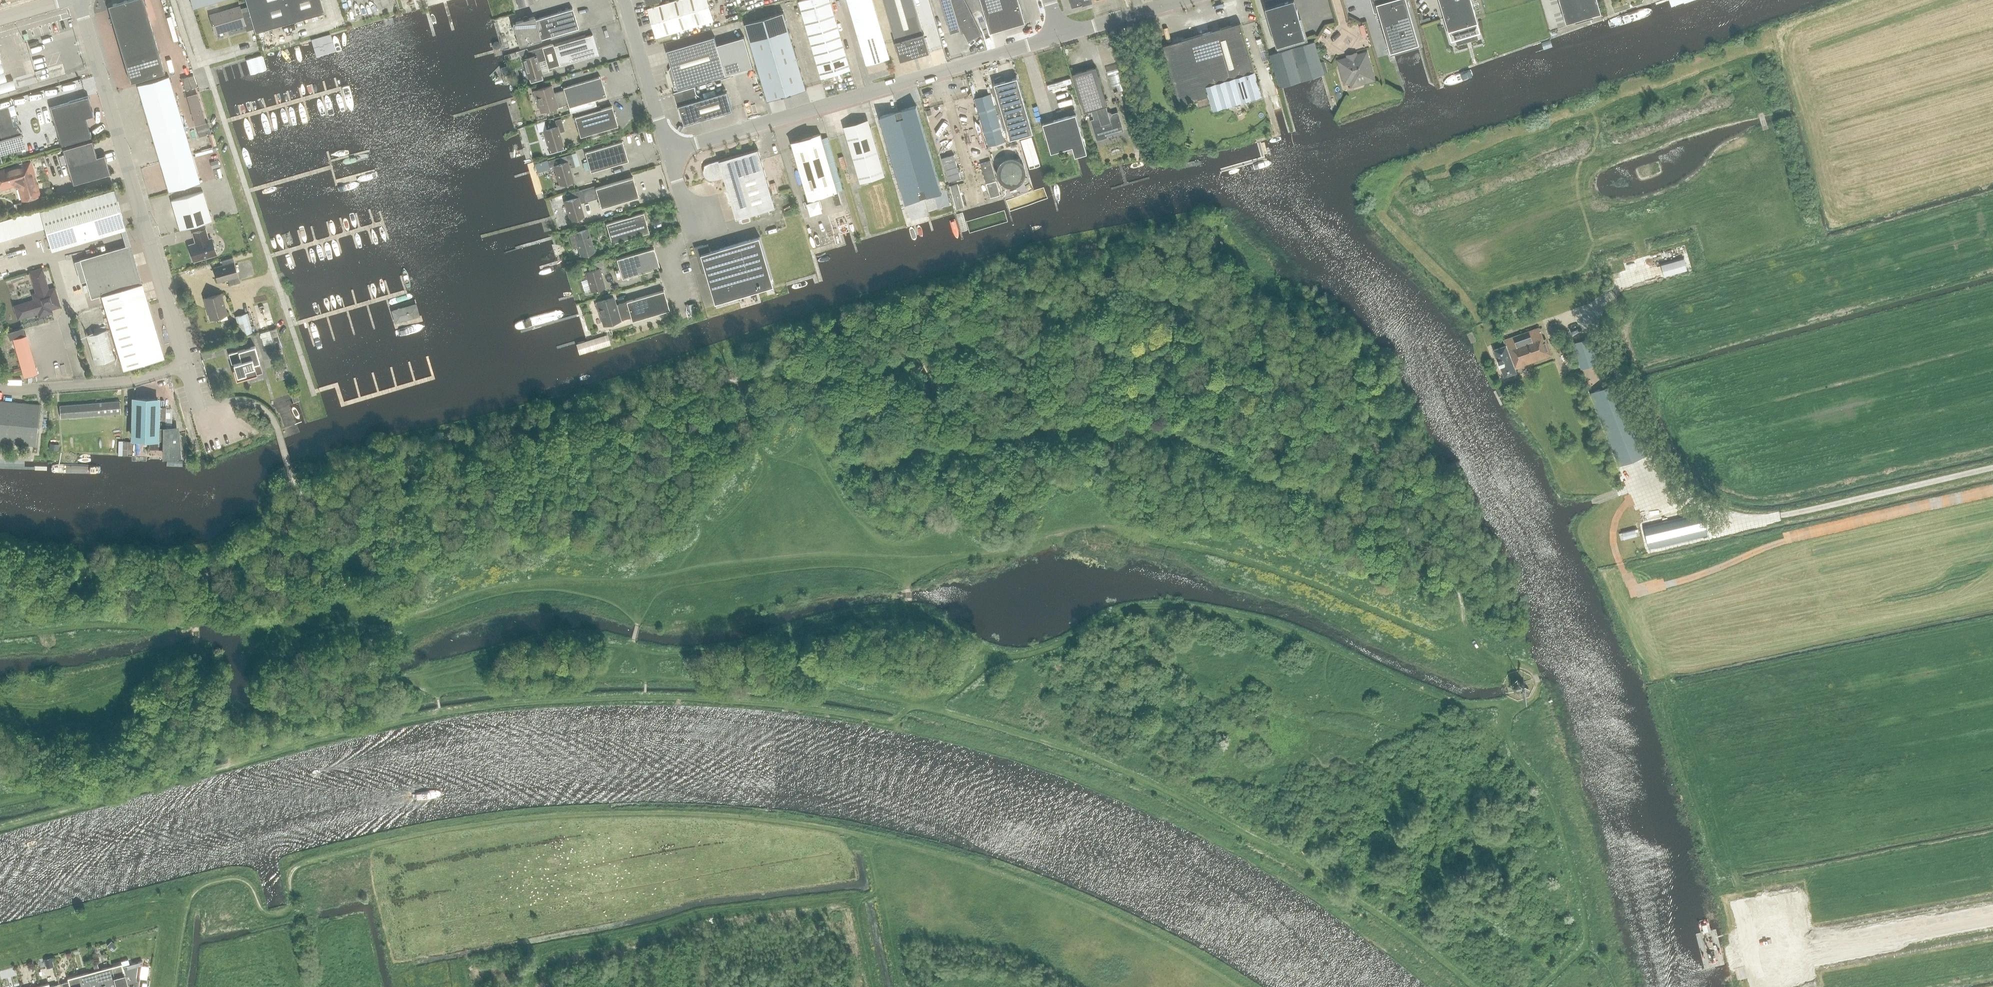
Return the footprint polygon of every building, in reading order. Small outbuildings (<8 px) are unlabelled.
[(125,1),(131,20),(133,29),(151,24),(148,15),(143,0),(127,0),(125,1)] [(248,6),(255,32),(294,20),(288,0),(246,0),(248,6)] [(320,13),(323,12),(320,0),(288,0),(294,20),(320,13)] [(656,37),(714,20),(708,0),(675,0),(648,8),(656,37)] [(826,85),(833,83),(831,76),(850,70),(830,0),(804,0),(799,2),(824,86),(826,85)] [(890,58),(872,0),(847,0),(866,65),(890,58)] [(913,0),(884,0),(896,42),(895,42),(901,61),(929,52),(924,33),(923,34),(913,0)] [(951,33),(960,30),(959,27),(959,26),(968,41),(982,34),(965,0),(941,0),(951,33)] [(990,32),(991,32),(993,31),(1001,29),(1003,29),(1025,22),(1025,20),(1019,0),(981,0),(990,32)] [(1305,38),(1294,0),(1292,0),(1265,8),(1276,46),(1305,38)] [(1407,0),(1375,0),(1376,2),(1372,3),(1374,12),(1378,11),(1391,54),(1394,53),(1406,50),(1417,47),(1421,46),(1407,0)] [(1471,0),(1439,0),(1444,17),(1446,17),(1451,33),(1456,36),(1474,31),(1477,26),(1476,22),(1478,21),(1471,0)] [(1560,3),(1566,23),(1601,13),(1597,0),(1569,0),(1560,3)] [(133,29),(131,20),(125,1),(110,5),(108,7),(109,10),(114,25),(117,35),(133,29)] [(246,31),(254,29),(255,32),(248,6),(240,9),(240,6),(210,15),(215,33),(244,25),(246,31)] [(535,19),(534,16),(512,23),(519,45),(541,39),(578,28),(573,8),(535,19)] [(784,12),(745,24),(768,100),(806,89),(784,12)] [(25,27),(27,36),(62,30),(61,21),(25,27)] [(1163,46),(1180,104),(1218,92),(1221,102),(1260,91),(1240,23),(1163,46)] [(133,29),(136,39),(153,34),(151,24),(133,29)] [(133,29),(117,35),(119,44),(136,39),(133,29)] [(139,49),(156,43),(153,34),(136,39),(139,49)] [(597,55),(591,35),(553,46),(559,65),(559,66),(597,55)] [(715,36),(667,50),(672,69),(668,70),(674,90),(726,75),(753,67),(744,37),(717,45),(715,36)] [(139,49),(136,39),(119,44),(122,54),(139,49)] [(1292,48),(1302,81),(1312,78),(1322,75),(1324,74),(1314,41),(1292,48)] [(142,58),(159,53),(156,43),(139,49),(142,58)] [(530,57),(523,59),(529,78),(530,83),(543,79),(542,74),(538,62),(545,59),(548,68),(559,65),(553,46),(553,44),(528,51),(530,57)] [(1270,54),(1280,87),(1282,87),(1292,84),(1302,81),(1292,48),(1270,54)] [(122,54),(125,63),(142,58),(139,49),(122,54)] [(145,68),(162,63),(159,53),(142,58),(145,68)] [(1349,75),(1352,85),(1374,79),(1366,53),(1339,61),(1341,68),(1340,70),(1342,75),(1343,76),(1349,75)] [(266,70),(262,56),(262,55),(254,57),(258,72),(266,70)] [(246,60),(250,74),(258,72),(254,57),(246,60)] [(145,68),(142,58),(125,63),(128,73),(145,68)] [(145,68),(148,77),(165,72),(162,63),(145,68)] [(1084,112),(1091,110),(1094,120),(1092,120),(1097,139),(1106,137),(1106,135),(1123,130),(1118,113),(1108,116),(1105,106),(1107,105),(1096,67),(1073,74),(1084,112)] [(145,68),(128,73),(131,82),(148,77),(145,68)] [(193,75),(182,78),(185,90),(197,87),(193,75)] [(169,76),(138,86),(138,88),(143,105),(174,96),(169,76)] [(606,96),(600,77),(563,88),(564,90),(568,104),(569,107),(606,96)] [(994,84),(1010,139),(1019,137),(1025,135),(1032,133),(1033,133),(1017,78),(994,84)] [(0,83),(0,94),(16,89),(13,79),(7,81),(0,83)] [(537,99),(541,111),(568,104),(564,90),(553,93),(551,85),(533,91),(535,99),(537,99)] [(697,94),(694,87),(675,92),(679,106),(685,125),(712,117),(724,113),(732,111),(732,110),(727,92),(703,99),(697,94)] [(197,94),(190,97),(192,105),(191,108),(192,114),(195,115),(197,124),(205,121),(197,94)] [(990,94),(974,99),(988,147),(1004,142),(990,94)] [(85,118),(93,116),(87,96),(51,107),(62,145),(91,137),(85,118)] [(174,96),(143,105),(149,124),(180,115),(174,96)] [(580,137),(618,126),(612,106),(574,117),(580,137)] [(25,148),(21,136),(23,135),(22,135),(16,136),(14,129),(8,107),(0,110),(0,155),(25,148)] [(919,113),(900,118),(926,206),(945,200),(919,113)] [(1075,157),(1076,156),(1081,155),(1086,153),(1087,153),(1076,114),(1043,124),(1051,153),(1072,147),(1075,157)] [(180,115),(149,124),(155,144),(186,134),(180,115)] [(548,120),(536,124),(539,131),(544,130),(545,131),(551,153),(564,149),(559,132),(564,131),(561,118),(555,120),(557,126),(550,128),(548,120)] [(900,118),(882,124),(908,211),(926,206),(900,118)] [(208,122),(196,126),(197,132),(210,128),(208,122)] [(871,127),(861,130),(846,134),(861,183),(885,176),(871,127)] [(210,128),(197,132),(199,138),(212,134),(210,128)] [(186,134),(155,144),(160,163),(192,154),(186,134)] [(838,191),(822,139),(820,134),(792,142),(809,200),(810,199),(811,202),(808,203),(811,214),(822,210),(818,197),(838,191)] [(92,141),(63,149),(73,184),(110,174),(104,155),(97,157),(92,141)] [(591,172),(628,161),(622,141),(585,152),(591,172)] [(775,207),(758,149),(710,163),(709,164),(708,164),(707,165),(706,166),(705,167),(704,169),(704,170),(704,171),(704,172),(704,173),(704,174),(705,175),(706,176),(707,178),(708,179),(710,179),(711,180),(712,180),(714,180),(724,177),(736,219),(775,207)] [(192,154),(160,163),(169,192),(200,183),(192,154)] [(559,158),(547,161),(549,167),(555,166),(560,185),(573,181),(569,168),(575,166),(571,154),(559,158)] [(954,155),(943,158),(950,182),(961,178),(954,155)] [(1001,163),(997,164),(998,168),(1002,183),(1006,186),(1006,185),(1022,181),(1024,178),(1020,161),(1019,159),(1017,159),(1001,163)] [(990,160),(981,163),(986,183),(996,180),(990,160)] [(218,161),(212,163),(214,169),(220,167),(218,161)] [(20,187),(24,200),(38,195),(29,164),(0,172),(0,182),(1,187),(14,184),(20,187)] [(601,207),(638,196),(633,177),(595,188),(601,207)] [(996,181),(986,184),(989,192),(998,189),(996,181)] [(958,183),(950,185),(957,208),(964,206),(958,183)] [(594,186),(571,193),(573,198),(565,201),(571,220),(583,216),(580,203),(598,198),(594,186)] [(122,215),(121,213),(119,205),(118,202),(115,189),(40,211),(40,210),(0,221),(0,240),(10,237),(45,227),(52,251),(119,231),(124,229),(126,229),(125,225),(122,215)] [(212,221),(203,191),(171,200),(180,230),(212,221)] [(993,204),(965,212),(967,222),(996,213),(993,204)] [(611,243),(649,232),(643,212),(606,223),(611,243)] [(127,244),(128,244),(126,237),(124,229),(119,231),(121,239),(123,246),(127,245),(127,244)] [(212,238),(208,239),(205,229),(193,233),(196,243),(189,245),(193,261),(216,254),(212,238)] [(569,235),(573,248),(578,246),(581,256),(594,252),(587,229),(569,235)] [(716,303),(774,286),(760,237),(710,251),(710,249),(703,245),(695,247),(702,273),(707,272),(716,303)] [(80,260),(74,261),(77,271),(83,269),(86,280),(91,298),(101,295),(140,284),(135,268),(133,260),(131,256),(128,244),(127,244),(127,245),(80,259),(80,260)] [(622,278),(659,267),(654,248),(616,259),(622,278)] [(238,276),(234,262),(233,258),(222,261),(223,265),(213,267),(218,282),(228,279),(230,285),(240,282),(238,276)] [(593,270),(586,272),(592,291),(604,287),(600,274),(606,273),(603,260),(592,264),(593,270)] [(22,304),(14,306),(18,318),(19,318),(25,316),(38,312),(39,316),(46,314),(52,312),(50,309),(59,306),(59,304),(54,288),(48,290),(42,269),(29,273),(30,274),(31,273),(33,281),(37,293),(33,294),(35,300),(22,304)] [(140,284),(101,295),(104,305),(124,370),(144,364),(164,358),(163,355),(148,302),(147,301),(145,293),(145,292),(143,284),(142,283),(140,284)] [(669,310),(664,290),(626,301),(631,317),(632,321),(669,310)] [(210,319),(227,314),(221,294),(204,298),(210,319)] [(631,317),(626,301),(615,304),(613,297),(595,303),(597,311),(599,310),(604,325),(631,317)] [(253,332),(247,313),(235,316),(241,336),(253,332)] [(321,320),(308,324),(316,349),(329,345),(321,320)] [(12,329),(25,375),(40,370),(27,324),(12,329)] [(1495,349),(1505,377),(1517,372),(1515,368),(1552,355),(1546,338),(1544,339),(1540,327),(1505,340),(1507,345),(1495,349)] [(276,329),(270,330),(273,342),(271,342),(274,351),(282,348),(276,329)] [(115,359),(106,330),(87,336),(96,365),(115,359)] [(1598,361),(1590,337),(1573,343),(1580,366),(1598,361)] [(236,380),(257,374),(254,364),(260,362),(255,346),(228,354),(232,364),(234,364),(235,368),(233,369),(236,380)] [(1615,384),(1590,393),(1619,466),(1646,456),(1624,400),(1621,401),(1615,384)] [(179,456),(176,429),(170,429),(170,427),(165,427),(166,407),(158,407),(158,399),(134,399),(133,438),(156,439),(156,448),(164,449),(164,455),(179,456)] [(23,403),(0,401),(0,442),(36,446),(40,405),(23,403)] [(60,406),(61,418),(121,413),(120,401),(60,406)] [(1513,691),(1518,693),(1523,692),(1526,686),(1524,681),(1519,678),(1513,680),(1511,685),(1513,691)] [(112,941),(107,946),(112,950),(116,945),(112,941)] [(51,957),(45,959),(47,966),(50,965),(51,967),(54,966),(51,957)] [(117,986),(138,986),(142,961),(122,966),(122,963),(111,966),(117,986)] [(111,966),(99,970),(94,971),(99,986),(117,986),(111,966)] [(78,975),(81,986),(99,986),(94,971),(78,975)] [(78,975),(67,978),(68,981),(61,983),(62,986),(81,986),(78,975)]
